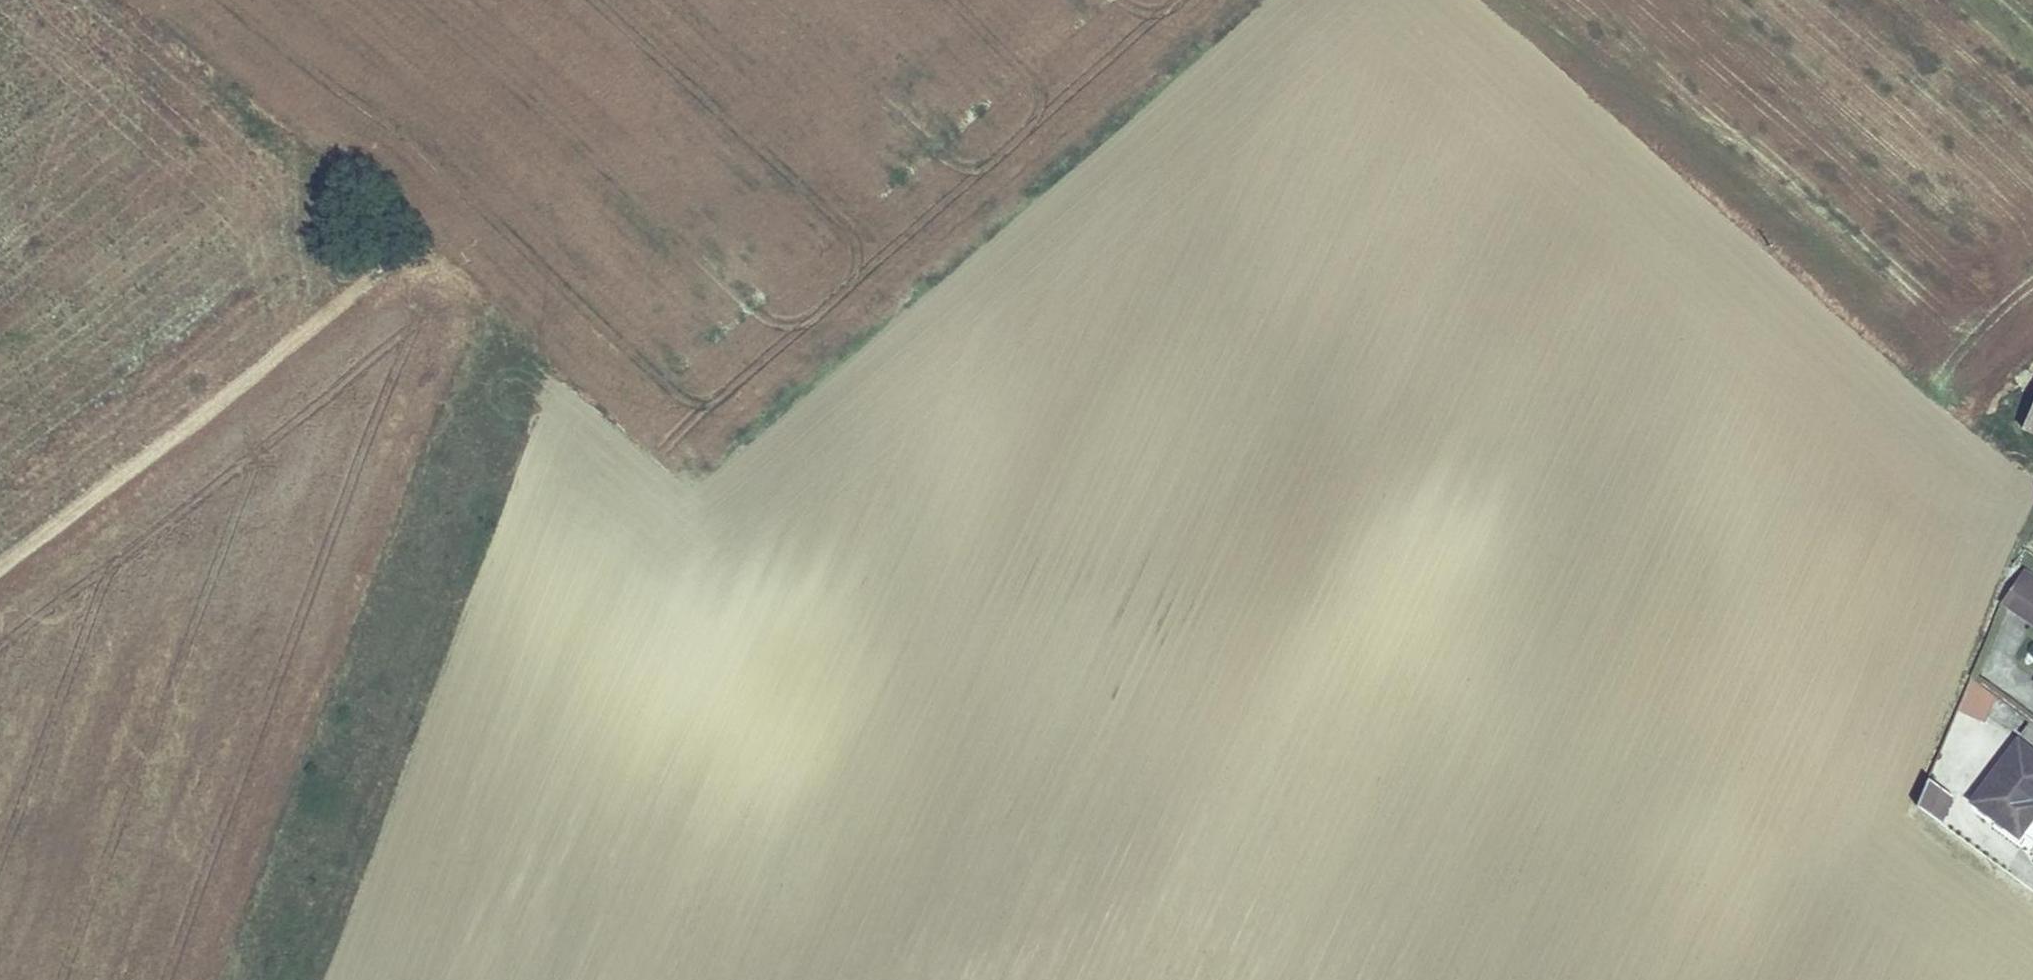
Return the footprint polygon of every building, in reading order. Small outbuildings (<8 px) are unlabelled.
[(2032,451),(2032,411),(2017,443),(2032,451)] [(2014,579),(1992,609),(2032,639),(2032,593),(2014,579)] [(1984,721),(1996,692),(1970,682),(1959,712),(1984,721)] [(2013,755),(1969,811),(2014,846),(2032,820),(2032,771),(2013,755)] [(1936,806),(1917,835),(1957,864),(1978,838),(1936,806)]
